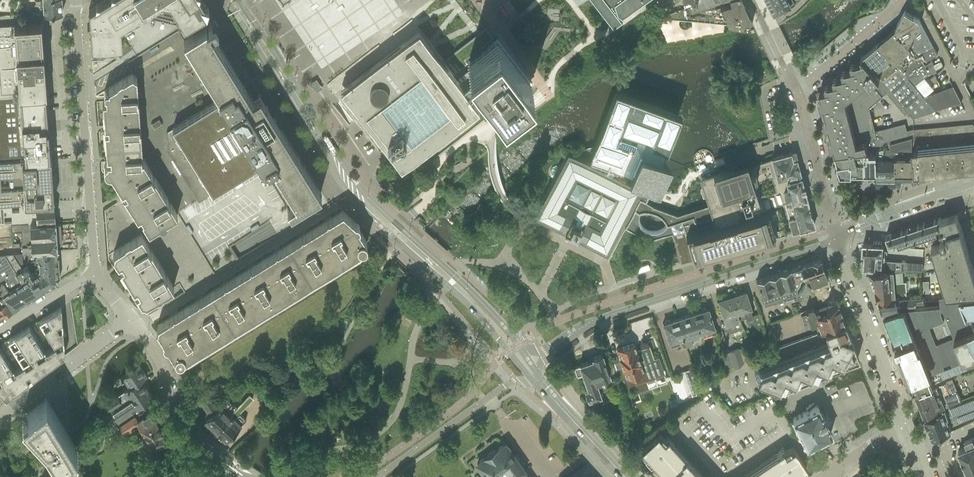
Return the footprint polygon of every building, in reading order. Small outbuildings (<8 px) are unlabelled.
[(89,9),(89,20),(89,21),(92,25),(90,26),(91,47),(101,47),(122,45),(121,27),(142,14),(176,22),(180,29),(205,14),(206,13),(208,9),(203,1),(202,0),(102,0),(89,9)] [(254,3),(314,90),(324,84),(318,76),(419,11),(428,12),(446,0),(258,0),(254,3)] [(612,22),(620,15),(619,13),(623,10),(637,0),(595,0),(612,22)] [(685,8),(683,9),(683,14),(687,12),(688,14),(691,15),(702,13),(706,13),(707,14),(719,15),(724,13),(725,15),(733,12),(733,13),(745,8),(741,0),(730,0),(730,2),(705,9),(692,14),(689,9),(688,6),(685,8)] [(688,6),(689,9),(698,5),(698,4),(702,3),(701,0),(695,0),(697,3),(688,6)] [(702,3),(698,4),(698,5),(689,9),(692,14),(705,9),(730,2),(730,0),(701,0),(702,3)] [(772,14),(780,10),(783,13),(788,9),(798,0),(765,0),(772,14)] [(668,14),(662,16),(663,17),(666,24),(678,19),(727,23),(733,24),(738,25),(747,26),(752,24),(752,23),(751,21),(748,15),(745,8),(733,13),(733,12),(725,15),(724,13),(719,15),(707,14),(706,13),(702,13),(691,15),(688,14),(687,12),(683,14),(683,9),(676,12),(676,10),(668,14)] [(899,27),(897,29),(918,55),(924,52),(934,47),(919,18),(918,17),(918,18),(912,14),(905,10),(901,16),(899,20),(897,23),(900,26),(899,27)] [(221,98),(166,132),(168,151),(171,157),(171,158),(172,158),(186,180),(185,181),(186,182),(186,181),(194,194),(193,194),(194,195),(199,201),(261,163),(290,211),(321,192),(304,164),(299,157),(282,129),(276,119),(275,117),(268,107),(267,105),(260,94),(259,93),(252,97),(214,36),(212,37),(208,31),(218,25),(214,19),(210,22),(205,14),(180,29),(179,30),(179,31),(221,98)] [(41,23),(31,24),(0,26),(0,95),(46,92),(41,23)] [(348,83),(340,89),(401,167),(403,166),(493,96),(502,108),(519,94),(520,96),(522,97),(525,95),(525,94),(525,93),(523,93),(522,92),(532,84),(497,39),(475,56),(473,53),(494,37),(486,26),(480,31),(477,33),(467,41),(446,57),(443,60),(419,29),(418,29),(372,65),(371,64),(347,82),(348,83)] [(896,27),(878,42),(909,78),(933,65),(935,64),(931,57),(927,60),(924,52),(918,55),(897,29),(896,27)] [(878,42),(862,56),(888,87),(909,78),(878,42)] [(927,60),(931,57),(938,54),(934,47),(924,52),(927,60)] [(829,84),(821,91),(836,153),(836,154),(864,152),(864,149),(890,142),(895,141),(911,137),(911,129),(906,130),(905,126),(905,124),(902,125),(876,131),(872,117),(869,107),(887,92),(905,114),(907,113),(908,112),(888,87),(862,56),(861,57),(854,63),(845,70),(837,77),(829,84)] [(935,64),(933,65),(935,69),(942,66),(940,61),(935,64)] [(933,65),(909,78),(915,85),(930,72),(933,73),(933,70),(935,69),(933,65)] [(103,113),(139,111),(138,101),(139,101),(139,99),(138,99),(136,76),(133,74),(132,73),(108,88),(109,94),(104,95),(104,96),(106,96),(106,101),(102,101),(103,102),(106,102),(107,113),(103,113)] [(888,87),(908,112),(913,117),(936,110),(925,97),(915,85),(909,78),(888,87)] [(948,88),(925,97),(936,110),(962,102),(953,86),(948,89),(948,88)] [(561,166),(553,166),(549,173),(553,180),(535,215),(606,253),(620,227),(625,229),(650,242),(672,235),(684,231),(686,236),(772,209),(771,207),(783,204),(806,197),(800,177),(798,177),(797,174),(799,173),(793,152),(771,158),(751,164),(750,160),(719,170),(717,170),(699,176),(708,204),(677,214),(646,203),(677,119),(680,111),(615,87),(589,156),(597,159),(594,166),(577,157),(568,152),(561,166)] [(34,158),(50,158),(51,157),(49,131),(45,132),(45,129),(45,128),(44,123),(46,123),(48,123),(46,92),(0,95),(0,160),(34,158)] [(106,143),(106,144),(141,141),(140,123),(141,123),(141,121),(140,121),(139,111),(103,113),(103,114),(107,114),(108,125),(104,125),(104,126),(108,126),(108,131),(105,131),(105,132),(108,132),(109,143),(106,143)] [(151,124),(154,129),(162,124),(159,119),(151,124)] [(911,129),(911,137),(913,160),(914,160),(914,173),(920,173),(934,171),(936,171),(949,169),(950,169),(964,168),(965,168),(973,167),(973,125),(973,123),(911,129)] [(895,157),(895,159),(895,173),(914,173),(914,160),(913,160),(911,137),(895,141),(895,155),(898,155),(898,156),(897,156),(897,157),(895,157)] [(115,180),(115,181),(145,162),(143,158),(142,158),(142,153),(143,153),(143,151),(142,151),(141,141),(106,144),(109,144),(110,155),(106,155),(106,156),(110,156),(110,161),(107,161),(107,163),(105,164),(104,167),(104,169),(105,172),(106,173),(109,174),(111,175),(112,176),(115,174),(118,178),(115,180)] [(895,173),(895,159),(879,159),(879,156),(885,155),(884,150),(876,151),(876,173),(877,173),(877,181),(895,181),(895,173)] [(871,152),(864,152),(836,154),(840,169),(843,173),(874,173),(874,154),(871,154),(871,152)] [(54,201),(51,157),(50,158),(34,158),(0,160),(0,176),(8,175),(9,189),(0,189),(0,180),(0,205),(54,201)] [(715,160),(714,161),(716,167),(724,164),(723,161),(722,158),(715,160)] [(131,206),(161,188),(152,172),(153,172),(152,170),(151,171),(145,162),(115,181),(119,179),(124,189),(121,191),(122,192),(125,190),(127,194),(124,196),(125,197),(128,195),(134,204),(131,206)] [(161,188),(131,206),(131,207),(134,205),(140,214),(137,216),(137,217),(140,215),(143,219),(142,220),(149,231),(177,214),(177,213),(178,213),(177,211),(176,212),(170,203),(171,202),(167,196),(167,197),(161,188)] [(806,197),(784,203),(789,219),(788,219),(792,232),(804,229),(814,226),(806,197)] [(0,205),(0,223),(55,219),(54,201),(0,205)] [(684,231),(672,235),(680,262),(692,259),(718,252),(728,249),(787,233),(779,207),(772,209),(686,236),(684,231)] [(325,220),(315,227),(338,264),(364,248),(363,248),(365,247),(366,245),(366,243),(366,242),(365,240),(366,240),(359,229),(359,226),(359,225),(358,223),(357,222),(354,221),(342,210),(329,218),(331,221),(327,223),(325,220)] [(932,244),(934,251),(943,282),(946,293),(973,291),(973,270),(968,251),(960,222),(957,215),(957,213),(941,218),(940,218),(940,229),(945,228),(947,235),(945,235),(940,237),(942,241),(936,243),(932,244)] [(894,233),(886,235),(889,245),(910,246),(926,247),(926,245),(928,244),(932,243),(932,244),(936,243),(942,241),(940,237),(945,235),(947,235),(945,228),(940,229),(940,218),(894,233)] [(55,225),(55,222),(45,222),(11,224),(11,232),(21,231),(22,246),(22,252),(57,249),(56,241),(61,241),(60,224),(55,225)] [(0,225),(0,238),(6,237),(10,237),(9,225),(0,225)] [(300,236),(289,243),(312,280),(338,264),(315,227),(304,234),(306,237),(302,239),(300,236)] [(127,278),(127,279),(158,260),(142,234),(131,241),(130,240),(125,243),(124,245),(114,251),(114,252),(113,255),(115,259),(118,257),(121,261),(117,263),(118,264),(121,262),(124,266),(121,268),(121,269),(124,267),(130,276),(127,278)] [(10,237),(6,237),(8,253),(22,252),(21,245),(11,246),(10,237)] [(863,243),(863,252),(865,252),(864,266),(868,267),(868,271),(894,270),(905,270),(911,270),(911,265),(913,265),(906,265),(906,261),(882,259),(883,256),(883,252),(883,244),(881,244),(882,242),(874,241),(874,244),(865,243),(863,243)] [(274,252),(263,259),(286,296),(312,280),(289,243),(278,250),(280,253),(276,255),(274,252)] [(57,249),(28,252),(29,253),(29,260),(34,260),(38,260),(38,270),(39,270),(58,269),(57,249)] [(13,309),(39,293),(23,268),(22,269),(12,253),(0,254),(0,288),(13,309)] [(248,268),(238,274),(261,312),(286,296),(263,259),(252,265),(254,268),(250,271),(248,268)] [(800,266),(797,267),(801,278),(809,275),(824,269),(821,261),(820,261),(820,260),(819,260),(818,259),(800,265),(800,266)] [(163,293),(174,286),(158,260),(127,279),(128,279),(131,278),(136,287),(133,288),(134,290),(137,288),(139,292),(136,294),(137,295),(140,293),(143,297),(140,299),(142,302),(146,303),(156,297),(158,297),(163,294),(163,293)] [(23,268),(39,293),(49,287),(39,271),(34,275),(33,274),(28,265),(23,268)] [(798,283),(798,279),(801,278),(797,267),(790,269),(780,272),(784,287),(798,283)] [(49,287),(59,281),(58,269),(39,270),(33,274),(34,275),(39,271),(49,287)] [(797,297),(797,300),(799,303),(800,302),(812,288),(816,283),(816,282),(827,278),(824,269),(809,275),(811,281),(806,283),(797,295),(797,297)] [(868,271),(867,271),(867,272),(870,272),(876,287),(874,289),(878,299),(879,299),(880,300),(906,297),(906,291),(910,290),(909,281),(895,283),(894,270),(868,271)] [(798,283),(784,287),(780,272),(756,280),(764,303),(776,299),(777,303),(797,297),(797,295),(798,283)] [(223,283),(212,290),(235,328),(261,312),(238,274),(227,281),(229,284),(225,287),(223,283)] [(4,314),(13,309),(0,288),(0,317),(4,314)] [(197,299),(186,306),(209,343),(235,328),(212,290),(201,297),(203,300),(199,302),(197,299)] [(753,315),(752,313),(745,292),(732,296),(740,319),(745,317),(746,318),(747,318),(749,324),(754,322),(756,327),(763,325),(758,313),(753,315)] [(884,314),(900,355),(919,347),(920,349),(973,328),(973,327),(973,325),(968,311),(966,311),(959,292),(940,294),(941,304),(916,307),(899,309),(884,313),(884,314)] [(959,292),(966,311),(968,311),(973,310),(973,292),(960,294),(960,292),(959,292)] [(732,296),(719,300),(722,310),(725,317),(729,331),(729,332),(742,327),(742,326),(741,324),(740,319),(732,296)] [(879,300),(884,313),(899,309),(916,307),(916,302),(924,301),(923,296),(906,297),(880,300),(879,300)] [(817,324),(820,331),(824,330),(825,331),(835,327),(845,324),(837,303),(815,312),(813,307),(805,310),(806,314),(801,316),(803,322),(809,320),(811,326),(817,324)] [(209,343),(186,306),(176,313),(177,316),(173,318),(172,315),(157,324),(158,324),(157,328),(156,328),(163,339),(163,341),(163,343),(164,345),(165,346),(168,346),(174,357),(175,357),(176,359),(178,360),(179,360),(181,360),(183,359),(209,343)] [(6,398),(22,415),(45,440),(49,444),(87,421),(52,364),(46,369),(43,364),(41,361),(64,346),(61,307),(39,320),(30,326),(8,339),(0,344),(0,392),(6,398)] [(701,310),(694,313),(700,332),(702,337),(716,332),(715,328),(715,327),(714,324),(713,324),(708,309),(709,308),(706,309),(705,308),(702,309),(701,310)] [(691,314),(677,318),(686,346),(690,345),(692,344),(691,341),(699,338),(697,333),(698,333),(700,332),(694,313),(692,314),(691,314)] [(686,346),(677,318),(670,321),(669,320),(666,321),(665,323),(662,324),(663,324),(669,340),(668,340),(669,343),(671,347),(680,344),(679,339),(682,338),(682,339),(680,340),(683,347),(686,346)] [(760,374),(757,380),(771,386),(773,391),(844,363),(858,357),(847,329),(847,328),(845,324),(835,327),(825,331),(827,336),(826,337),(829,343),(779,363),(768,367),(759,371),(760,374)] [(900,355),(902,361),(909,379),(938,368),(938,369),(973,354),(973,328),(920,349),(919,347),(900,355)] [(623,367),(615,370),(621,387),(653,376),(652,373),(653,373),(652,370),(661,367),(661,370),(663,369),(659,356),(653,358),(649,346),(636,351),(636,349),(634,346),(634,343),(617,349),(620,358),(622,363),(623,367)] [(739,348),(729,351),(729,352),(733,365),(734,368),(743,362),(739,348)] [(733,365),(729,352),(722,354),(726,367),(733,365)] [(938,369),(938,368),(909,379),(915,393),(937,384),(935,379),(973,364),(973,354),(938,369)] [(586,396),(587,396),(589,397),(589,398),(600,394),(599,390),(613,385),(602,355),(593,358),(594,359),(580,364),(580,365),(574,367),(577,376),(583,373),(588,388),(586,389),(587,391),(585,392),(586,396)] [(138,362),(115,381),(117,385),(126,379),(129,385),(105,401),(117,419),(129,411),(131,412),(136,408),(136,406),(153,396),(147,387),(149,386),(150,387),(151,387),(143,376),(146,374),(138,362)] [(961,400),(957,388),(953,378),(937,384),(915,393),(924,415),(961,400)] [(269,384),(276,391),(280,387),(273,380),(269,384)] [(236,406),(214,429),(226,440),(246,419),(239,412),(258,394),(253,389),(237,406),(236,406)] [(201,402),(204,408),(215,401),(211,395),(201,402)] [(925,419),(933,438),(942,435),(952,431),(949,423),(953,421),(956,420),(957,422),(965,419),(973,415),(973,397),(955,405),(948,407),(950,412),(947,413),(945,409),(944,409),(935,413),(936,415),(926,419),(926,418),(925,419)] [(203,418),(214,429),(236,406),(233,402),(231,403),(226,398),(218,406),(215,401),(204,408),(208,413),(203,418)] [(808,410),(792,417),(806,445),(831,432),(829,427),(828,426),(826,422),(830,420),(831,420),(827,413),(823,415),(821,411),(820,409),(818,405),(816,406),(808,410)] [(126,421),(120,426),(125,434),(128,432),(127,431),(133,427),(135,430),(139,427),(141,430),(136,434),(137,436),(134,438),(139,447),(162,431),(164,430),(160,425),(159,426),(154,419),(153,420),(149,414),(138,422),(134,416),(126,421)] [(162,431),(139,447),(148,459),(152,460),(172,447),(162,431)] [(666,438),(664,439),(658,433),(640,450),(646,456),(644,457),(650,464),(652,463),(663,474),(661,476),(662,476),(703,476),(667,438),(667,437),(666,438)] [(964,442),(966,447),(958,450),(967,471),(973,468),(973,438),(964,442)] [(522,472),(523,471),(505,444),(496,450),(496,449),(494,450),(492,449),(487,453),(487,455),(485,457),(485,458),(477,463),(484,474),(480,476),(525,476),(522,472)] [(791,476),(798,471),(799,473),(806,468),(792,447),(785,452),(783,450),(777,454),(742,476),(792,476),(791,476)]
